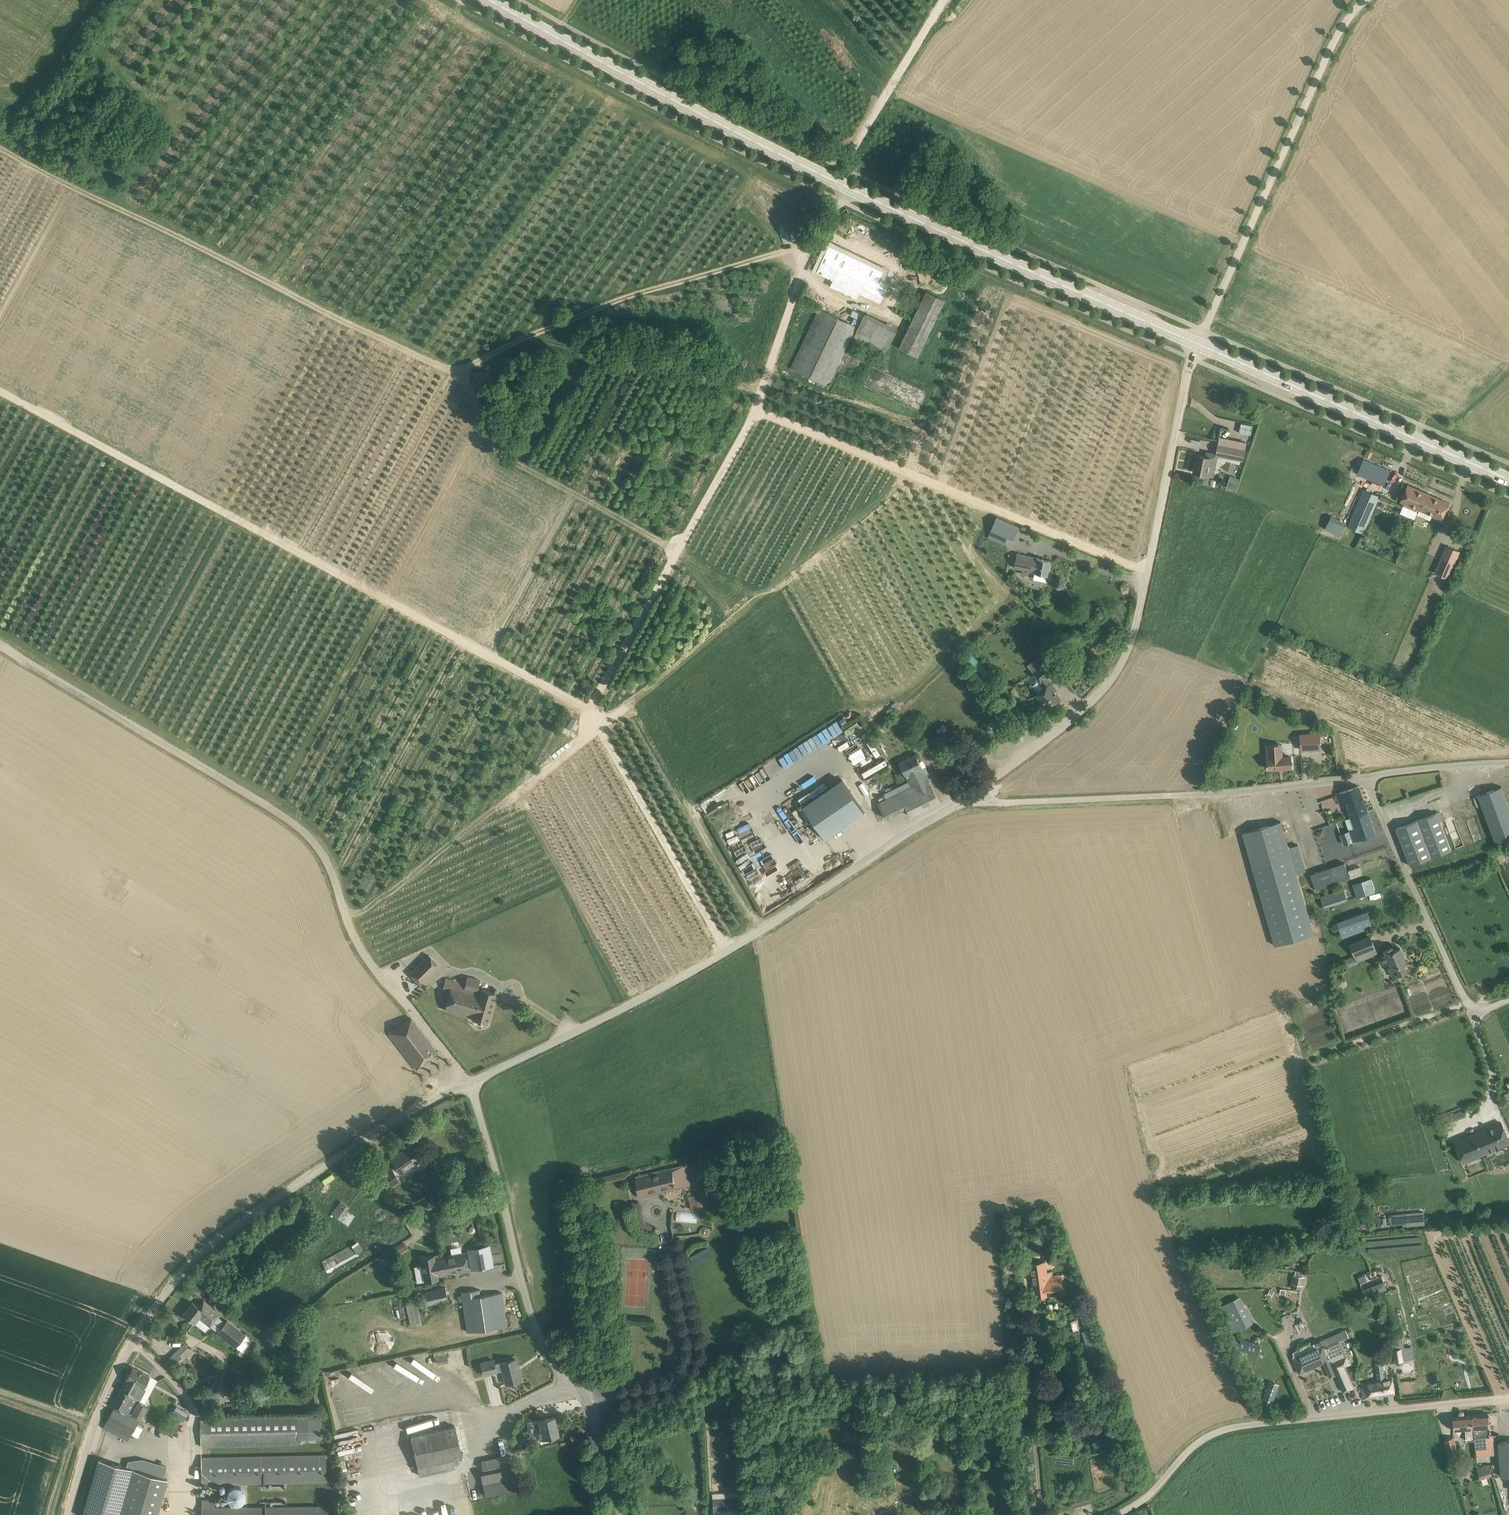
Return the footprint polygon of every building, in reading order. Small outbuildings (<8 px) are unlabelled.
[(823,253),(815,270),(829,277),(832,271),(836,273),(830,286),(857,299),(860,293),(881,302),(890,283),(881,278),(885,271),(829,244),(824,254),(823,253)] [(927,291),(900,347),(918,355),(945,300),(927,291)] [(828,385),(856,326),(820,308),(791,367),(828,385)] [(884,357),(894,338),(898,329),(866,313),(857,331),(858,331),(853,341),(884,357)] [(1216,455),(1243,460),(1245,450),(1218,444),(1216,455)] [(1203,474),(1213,476),(1215,468),(1209,467),(1211,458),(1207,457),(1197,455),(1193,472),(1203,474)] [(1360,468),(1358,473),(1384,484),(1386,479),(1390,470),(1365,459),(1360,468)] [(1232,475),(1228,487),(1236,490),(1240,477),(1232,475)] [(1420,509),(1426,493),(1408,485),(1401,501),(1405,502),(1404,505),(1410,508),(1411,505),(1420,509)] [(1348,525),(1363,533),(1380,496),(1365,488),(1348,525)] [(1449,502),(1426,493),(1420,509),(1417,514),(1430,520),(1432,514),(1442,518),(1449,502)] [(1313,519),(1319,525),(1328,516),(1322,510),(1313,519)] [(1014,539),(1019,526),(997,516),(988,536),(1005,544),(1008,537),(1014,539)] [(1325,527),(1342,535),(1347,524),(1331,516),(1325,527)] [(1448,546),(1436,573),(1448,578),(1460,551),(1448,546)] [(1045,581),(1046,574),(1047,575),(1051,560),(1017,553),(1015,563),(1014,567),(1022,569),(1021,573),(1028,574),(1028,570),(1035,572),(1034,579),(1045,581)] [(1019,594),(1019,593),(1024,588),(1010,577),(1006,582),(1019,594)] [(1043,653),(1028,665),(1034,673),(1038,678),(1029,685),(1037,694),(1042,700),(1048,708),(1061,697),(1055,691),(1057,689),(1051,682),(1046,678),(1056,669),(1049,660),(1043,653)] [(835,736),(849,756),(872,740),(859,720),(849,727),(835,736)] [(1320,748),(1320,733),(1300,734),(1301,749),(1320,748)] [(1268,745),(1268,758),(1269,768),(1291,767),(1291,756),(1283,757),(1282,744),(1268,745)] [(912,787),(929,779),(916,753),(899,762),(906,776),(907,775),(910,782),(912,786),(912,787)] [(842,779),(804,805),(826,838),(865,812),(842,779)] [(940,802),(936,792),(929,779),(912,787),(912,786),(910,782),(884,794),(886,799),(899,792),(907,807),(912,816),(940,802)] [(1346,802),(1351,817),(1368,811),(1359,785),(1336,793),(1340,804),(1346,802)] [(1496,843),(1508,838),(1508,806),(1501,786),(1478,795),(1496,843)] [(1368,811),(1351,817),(1356,828),(1340,834),(1344,844),(1375,833),(1368,811)] [(1437,812),(1396,828),(1411,865),(1451,849),(1437,812)] [(1282,821),(1242,832),(1275,945),(1313,934),(1296,873),(1306,870),(1298,844),(1289,847),(1282,821)] [(1335,822),(1316,828),(1325,858),(1332,856),(1335,864),(1343,862),(1335,834),(1339,833),(1335,822)] [(1344,862),(1310,874),(1315,889),(1350,878),(1344,862)] [(761,865),(750,870),(752,874),(763,870),(761,865)] [(1352,883),(1357,897),(1375,892),(1371,878),(1352,883)] [(1320,896),(1324,908),(1348,900),(1344,888),(1320,896)] [(1336,921),(1342,937),(1373,926),(1367,911),(1336,921)] [(1350,944),(1354,955),(1375,947),(1371,936),(1350,944)] [(1392,976),(1393,977),(1407,971),(1403,964),(1406,963),(1400,948),(1394,950),(1392,946),(1385,949),(1386,954),(1379,956),(1382,964),(1389,961),(1395,975),(1392,976)] [(429,955),(410,973),(421,984),(439,966),(429,955)] [(1354,956),(1345,959),(1348,965),(1357,961),(1354,956)] [(478,989),(480,981),(467,977),(465,984),(445,978),(443,990),(449,992),(445,1010),(473,1018),(486,1022),(495,992),(481,988),(481,990),(478,989)] [(411,1018),(391,1034),(416,1067),(437,1051),(411,1018)] [(1457,1119),(1468,1114),(1465,1108),(1455,1113),(1457,1119)] [(1456,1143),(1462,1158),(1463,1162),(1469,1159),(1508,1144),(1508,1141),(1502,1122),(1480,1131),(1481,1133),(1456,1143)] [(396,1166),(391,1169),(390,1168),(382,1174),(391,1187),(399,1182),(396,1176),(401,1173),(401,1174),(413,1165),(412,1164),(418,1160),(415,1154),(409,1146),(401,1151),(402,1153),(392,1160),(396,1166)] [(677,1188),(692,1184),(687,1164),(672,1167),(636,1176),(641,1197),(677,1188)] [(698,1194),(689,1197),(693,1209),(699,1208),(700,1210),(704,1208),(704,1206),(729,1198),(725,1184),(698,1192),(698,1194)] [(331,1215),(340,1220),(347,1225),(354,1215),(346,1210),(348,1207),(340,1201),(331,1215)] [(1391,1214),(1392,1225),(1407,1224),(1406,1213),(1391,1214)] [(358,1252),(364,1248),(359,1241),(353,1244),(358,1252)] [(489,1244),(468,1248),(471,1270),(493,1266),(489,1244)] [(321,1262),(326,1271),(356,1254),(351,1245),(321,1262)] [(438,1276),(469,1270),(466,1252),(435,1257),(434,1255),(421,1257),(425,1281),(438,1278),(438,1276)] [(1033,1288),(1034,1298),(1064,1294),(1063,1284),(1062,1275),(1053,1276),(1052,1272),(1047,1272),(1046,1262),(1030,1264),(1033,1288)] [(1294,1274),(1293,1274),(1292,1283),(1294,1283),(1293,1288),(1301,1290),(1301,1285),(1304,1285),(1305,1277),(1303,1276),(1304,1271),(1295,1270),(1294,1274)] [(1383,1281),(1363,1289),(1366,1297),(1386,1289),(1383,1281)] [(423,1292),(426,1305),(448,1300),(445,1287),(423,1292)] [(461,1292),(463,1302),(467,1332),(497,1327),(507,1326),(502,1292),(480,1295),(479,1289),(461,1292)] [(1238,1329),(1254,1322),(1241,1296),(1226,1304),(1238,1329)] [(405,1301),(410,1327),(421,1324),(416,1299),(405,1301)] [(193,1302),(183,1314),(191,1320),(194,1322),(199,1317),(210,1326),(213,1322),(220,1328),(225,1322),(217,1317),(220,1313),(204,1300),(198,1306),(193,1302)] [(1064,1315),(1054,1317),(1055,1324),(1065,1322),(1064,1315)] [(1084,1327),(1091,1325),(1089,1315),(1081,1317),(1084,1327)] [(1081,1329),(1078,1319),(1070,1321),(1074,1335),(1081,1334),(1080,1329),(1081,1329)] [(220,1328),(217,1332),(235,1348),(246,1336),(227,1320),(225,1322),(220,1328)] [(368,1341),(368,1342),(369,1344),(369,1345),(369,1346),(370,1348),(370,1349),(371,1349),(372,1350),(372,1351),(373,1352),(375,1353),(376,1353),(377,1354),(378,1354),(379,1354),(381,1355),(383,1355),(384,1354),(385,1354),(387,1353),(388,1353),(389,1352),(390,1351),(391,1350),(392,1349),(393,1348),(393,1347),(394,1346),(394,1345),(394,1343),(394,1342),(394,1341),(394,1340),(394,1339),(393,1337),(393,1336),(392,1335),(392,1334),(391,1333),(390,1332),(389,1332),(388,1331),(387,1330),(386,1330),(384,1329),(383,1329),(382,1329),(381,1329),(379,1329),(378,1329),(377,1330),(376,1330),(375,1331),(374,1331),(373,1332),(372,1333),(371,1334),(370,1335),(369,1337),(369,1339),(369,1340),(368,1341)] [(1323,1345),(1292,1358),(1299,1373),(1324,1363),(1330,1377),(1336,1375),(1343,1391),(1354,1386),(1345,1367),(1351,1364),(1341,1341),(1350,1337),(1347,1329),(1321,1341),(1323,1345)] [(1393,1339),(1388,1340),(1389,1350),(1394,1349),(1397,1349),(1400,1348),(1401,1348),(1402,1348),(1404,1348),(1403,1338),(1393,1339)] [(1239,1348),(1255,1352),(1258,1345),(1242,1340),(1239,1348)] [(165,1361),(171,1369),(183,1358),(182,1357),(190,1350),(185,1343),(177,1351),(165,1361)] [(1394,1349),(1396,1362),(1404,1361),(1402,1348),(1401,1348),(1400,1348),(1397,1349),(1394,1349)] [(496,1372),(496,1371),(502,1369),(506,1384),(512,1382),(521,1380),(516,1358),(494,1364),(493,1360),(481,1363),(484,1375),(496,1372)] [(1378,1379),(1361,1382),(1362,1389),(1364,1399),(1395,1394),(1394,1384),(1392,1376),(1388,1376),(1387,1370),(1386,1362),(1376,1364),(1378,1379)] [(150,1376),(133,1367),(112,1407),(114,1408),(103,1427),(108,1429),(128,1440),(138,1421),(133,1418),(133,1417),(128,1415),(137,1398),(140,1400),(146,1389),(143,1387),(150,1376)] [(351,1369),(348,1374),(370,1390),(374,1385),(351,1369)] [(1277,1387),(1269,1385),(1264,1400),(1271,1403),(1277,1387)] [(310,1389),(311,1397),(312,1401),(318,1400),(316,1387),(310,1388),(310,1389)] [(147,1407),(138,1402),(131,1414),(140,1419),(147,1407)] [(173,1416),(186,1420),(189,1410),(175,1406),(173,1416)] [(1488,1413),(1472,1415),(1476,1448),(1487,1447),(1486,1436),(1490,1436),(1488,1413)] [(1473,1429),(1472,1415),(1453,1416),(1454,1430),(1465,1429),(1466,1441),(1475,1440),(1473,1429)] [(539,1421),(530,1424),(532,1432),(539,1430),(541,1438),(550,1436),(550,1437),(552,1436),(552,1435),(558,1434),(554,1416),(539,1420),(539,1421)] [(200,1419),(201,1446),(297,1444),(297,1439),(319,1439),(319,1417),(200,1419)] [(454,1464),(459,1463),(458,1457),(462,1457),(455,1426),(445,1428),(411,1436),(420,1475),(455,1467),(454,1464)] [(1445,1440),(1450,1457),(1459,1455),(1453,1437),(1445,1440)] [(1499,1442),(1501,1476),(1508,1476),(1508,1441),(1499,1442)] [(352,1463),(352,1451),(341,1451),(341,1463),(352,1463)] [(201,1457),(201,1484),(326,1481),(326,1455),(201,1457)] [(481,1473),(486,1495),(518,1488),(513,1466),(511,1467),(510,1463),(511,1463),(509,1455),(499,1457),(482,1461),(483,1469),(484,1468),(485,1473),(481,1473)] [(167,1479),(98,1459),(82,1514),(157,1514),(167,1479)] [(1493,1474),(1491,1463),(1478,1466),(1480,1477),(1493,1474)] [(239,1486),(238,1486),(236,1486),(235,1486),(234,1486),(233,1486),(232,1487),(231,1488),(230,1488),(229,1489),(228,1490),(228,1492),(227,1493),(227,1494),(227,1495),(227,1496),(228,1498),(228,1499),(229,1500),(230,1501),(231,1502),(232,1503),(233,1503),(235,1504),(236,1504),(237,1504),(238,1504),(239,1503),(240,1503),(242,1502),(242,1501),(243,1500),(244,1500),(244,1499),(245,1498),(245,1497),(245,1496),(245,1495),(245,1494),(245,1493),(245,1492),(244,1490),(243,1489),(243,1488),(242,1488),(242,1487),(241,1487),(240,1486),(239,1486)] [(713,1493),(714,1514),(743,1514),(742,1492),(713,1493)] [(200,1499),(200,1514),(328,1514),(328,1505),(215,1507),(215,1498),(200,1499)]
